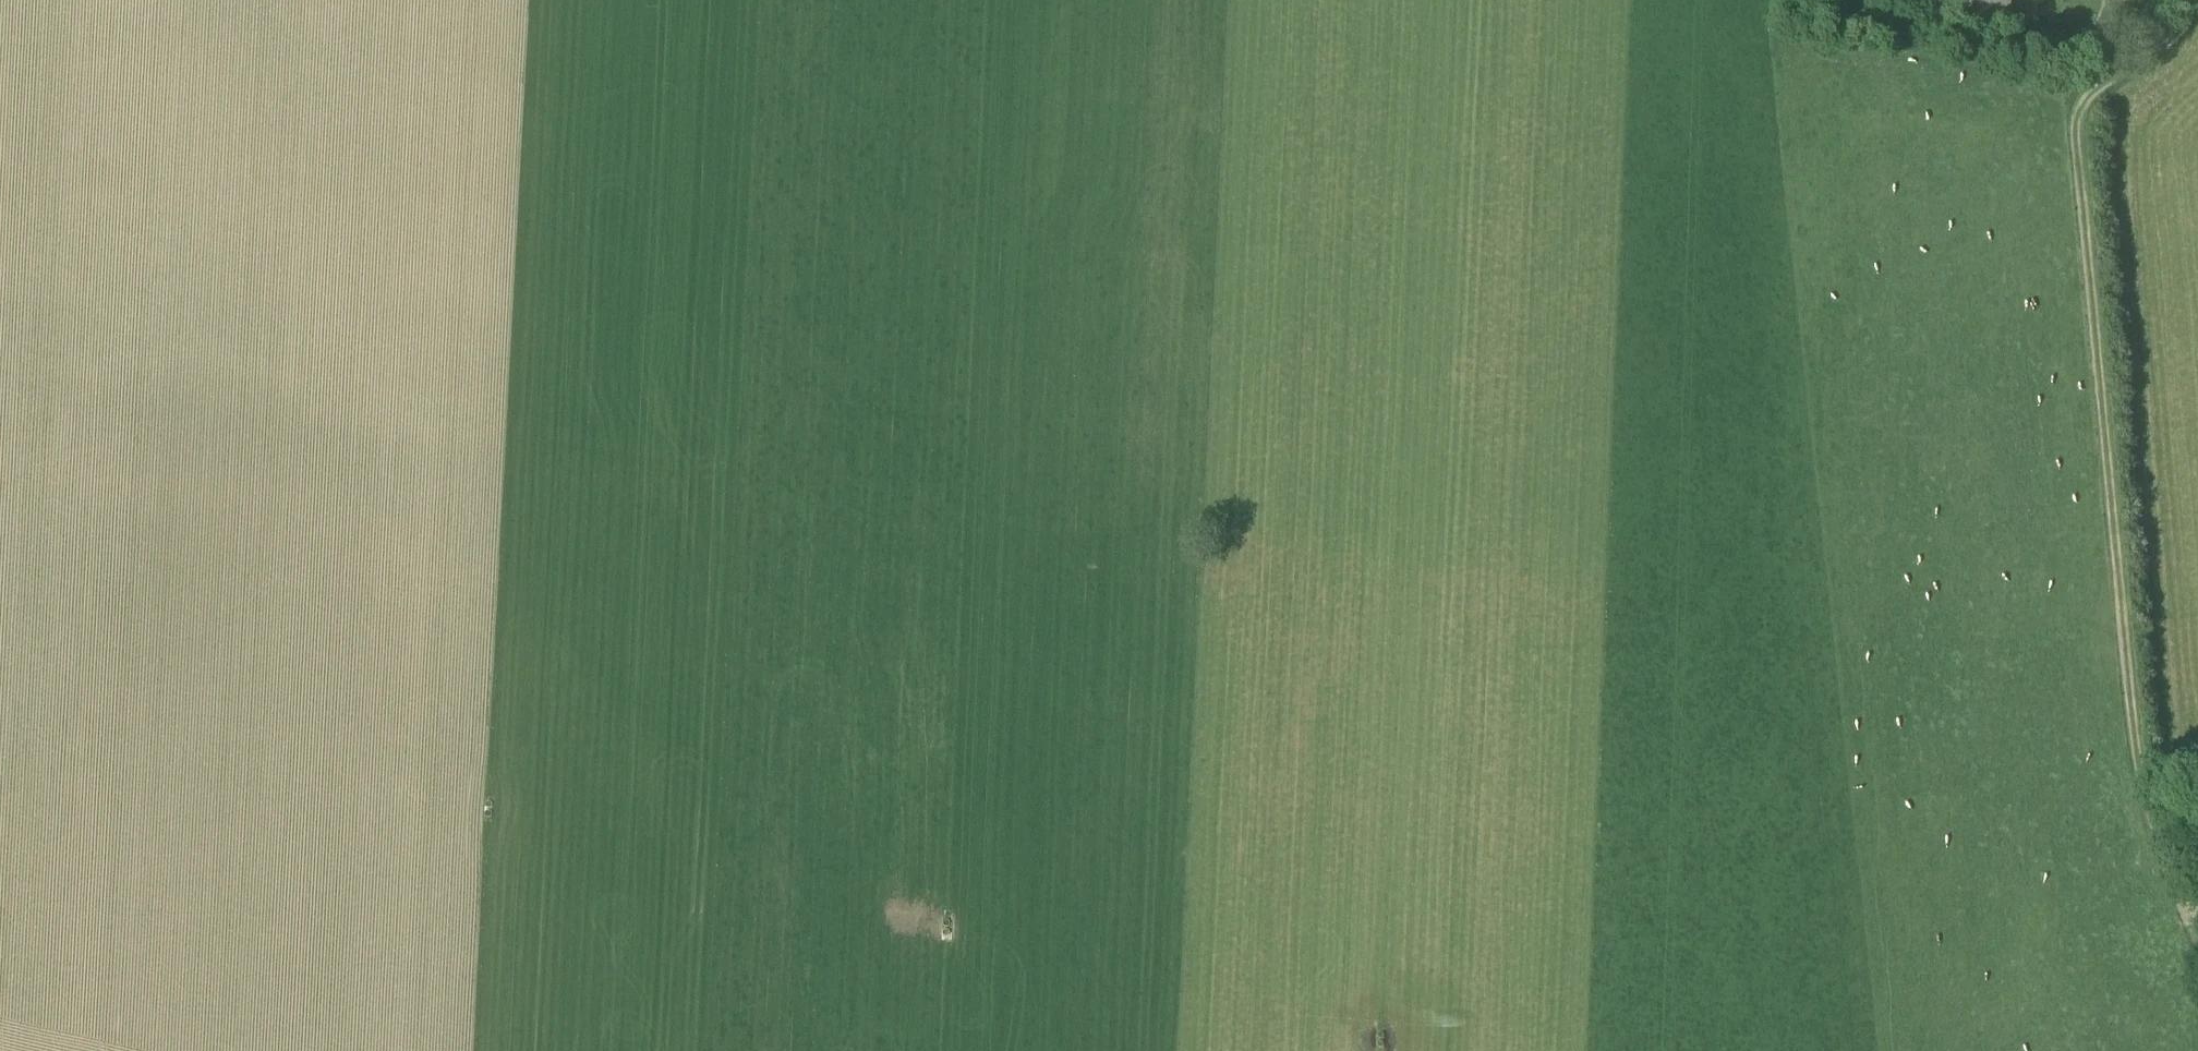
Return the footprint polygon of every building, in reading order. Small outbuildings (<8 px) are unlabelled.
[(2010,0),(1920,0),(1953,9),(1955,3),(1971,8),(1973,1),(2007,11),(2010,0)]
